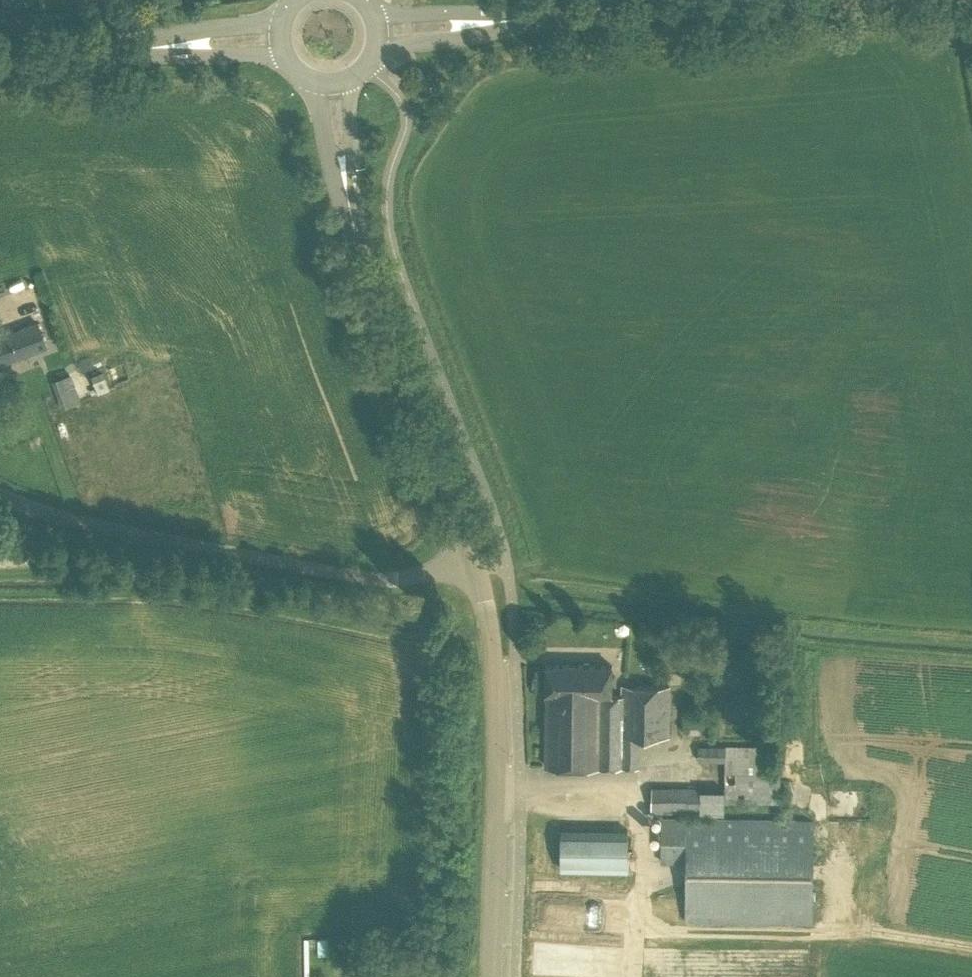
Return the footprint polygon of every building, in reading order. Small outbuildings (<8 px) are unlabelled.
[(47,348),(37,321),(0,335),(0,364),(47,348)] [(97,393),(109,389),(102,370),(90,375),(97,393)] [(61,408),(80,401),(70,374),(51,381),(61,408)] [(622,697),(612,697),(613,665),(547,664),(546,692),(547,692),(545,766),(639,768),(639,737),(669,738),(671,687),(622,686),(622,697)] [(691,728),(704,728),(704,713),(691,713),(691,728)] [(780,804),(781,746),(725,746),(724,747),(698,747),(698,762),(725,762),(725,788),(651,787),(650,814),(724,815),(724,803),(780,804)] [(812,924),(814,819),(662,817),(662,864),(686,864),(686,922),(812,924)] [(627,872),(628,829),(561,828),(560,871),(627,872)] [(335,954),(335,937),(317,937),(317,940),(308,940),(308,950),(318,950),(318,954),(335,954)]
